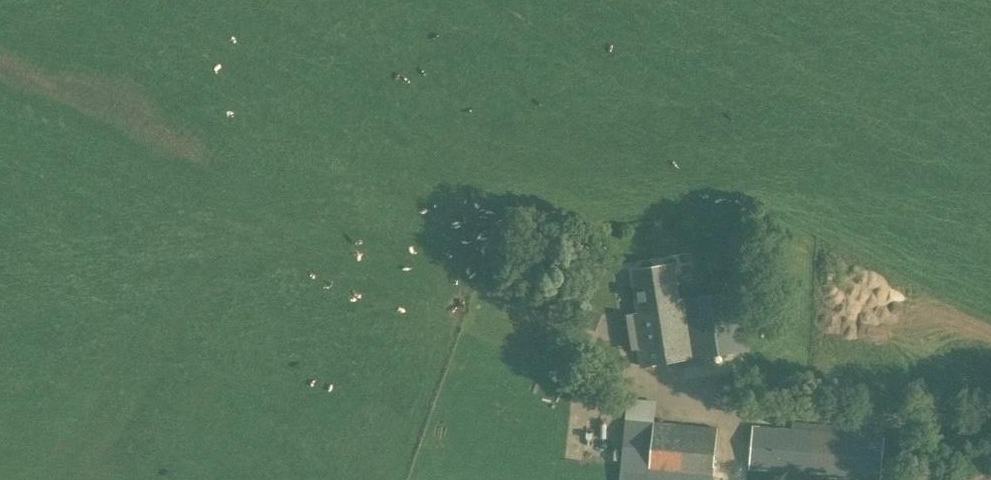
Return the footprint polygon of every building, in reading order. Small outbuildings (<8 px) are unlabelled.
[(642,365),(745,349),(736,291),(679,300),(674,264),(632,270),(638,313),(634,314),(642,365)] [(888,431),(834,426),(832,453),(815,451),(813,474),(865,479),(864,479),(884,479),(888,431)]
